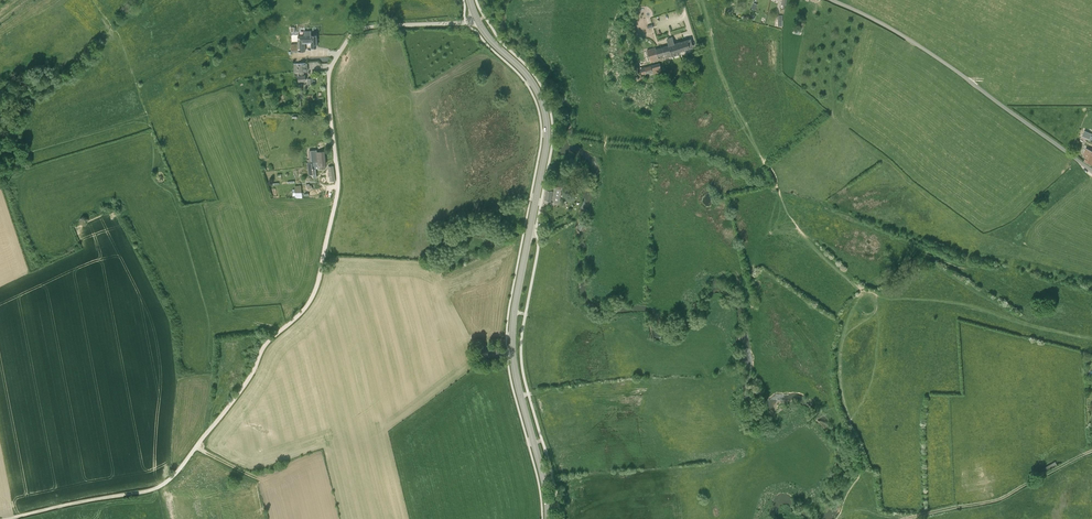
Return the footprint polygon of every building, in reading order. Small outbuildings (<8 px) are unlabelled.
[(316,35),(311,35),(311,31),(304,31),(304,35),(298,35),(299,51),(305,51),(305,40),(307,40),(307,45),(311,45),(311,47),(317,47),(316,35)] [(665,57),(671,55),(671,56),(677,54),(674,44),(672,37),(666,39),(668,46),(662,48),(656,50),(656,49),(647,52),(649,57),(650,63),(658,60),(657,56),(664,54),(665,57)] [(690,39),(674,44),(677,54),(680,54),(679,51),(692,46),(690,39)] [(304,71),(308,71),(307,63),(294,63),(294,72),(295,72),(298,71),(298,72),(300,72),(300,76),(298,76),(298,81),(306,80),(305,75),(304,75),(304,71)] [(656,64),(641,69),(642,73),(646,72),(647,73),(657,69),(656,64)] [(1085,130),(1082,136),(1090,139),(1091,134),(1091,133),(1085,130)] [(312,150),(313,159),(308,160),(308,163),(325,161),(324,151),(319,152),(319,153),(317,153),(317,150),(312,150)] [(325,165),(325,161),(308,163),(309,166),(319,165),(319,169),(325,168),(325,165)] [(559,203),(562,184),(555,183),(550,182),(550,183),(549,187),(550,187),(549,188),(549,190),(547,190),(545,199),(550,200),(550,201),(556,202),(556,203),(559,203)] [(1056,462),(1041,470),(1043,473),(1058,466),(1056,462)]
